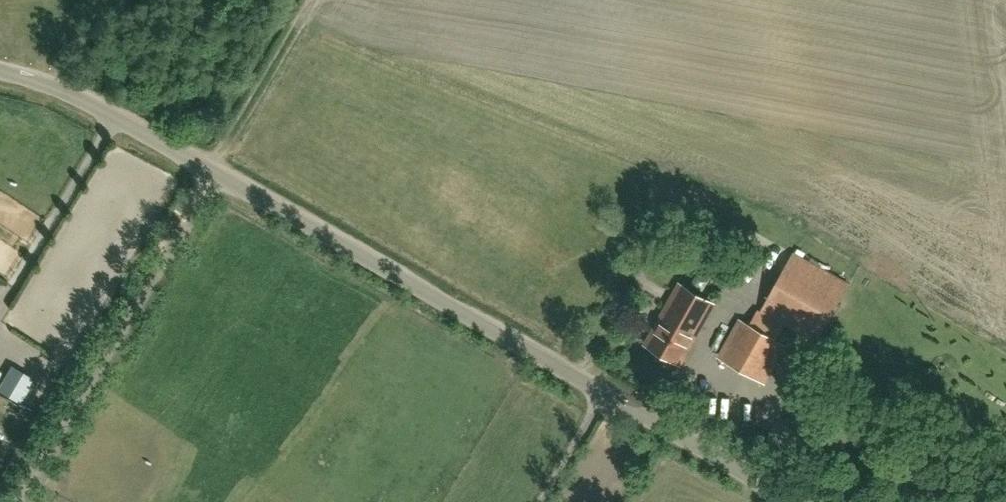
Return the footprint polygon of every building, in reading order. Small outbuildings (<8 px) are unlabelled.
[(793,252),(760,310),(816,342),(849,283),(793,252)] [(679,364),(713,303),(680,285),(646,345),(679,364)] [(765,381),(785,345),(741,320),(720,356),(765,381)] [(795,358),(814,370),(821,358),(802,346),(795,358)] [(0,388),(0,389),(28,403),(42,376),(14,362),(0,388)] [(5,426),(15,399),(0,393),(0,424),(5,426)]
